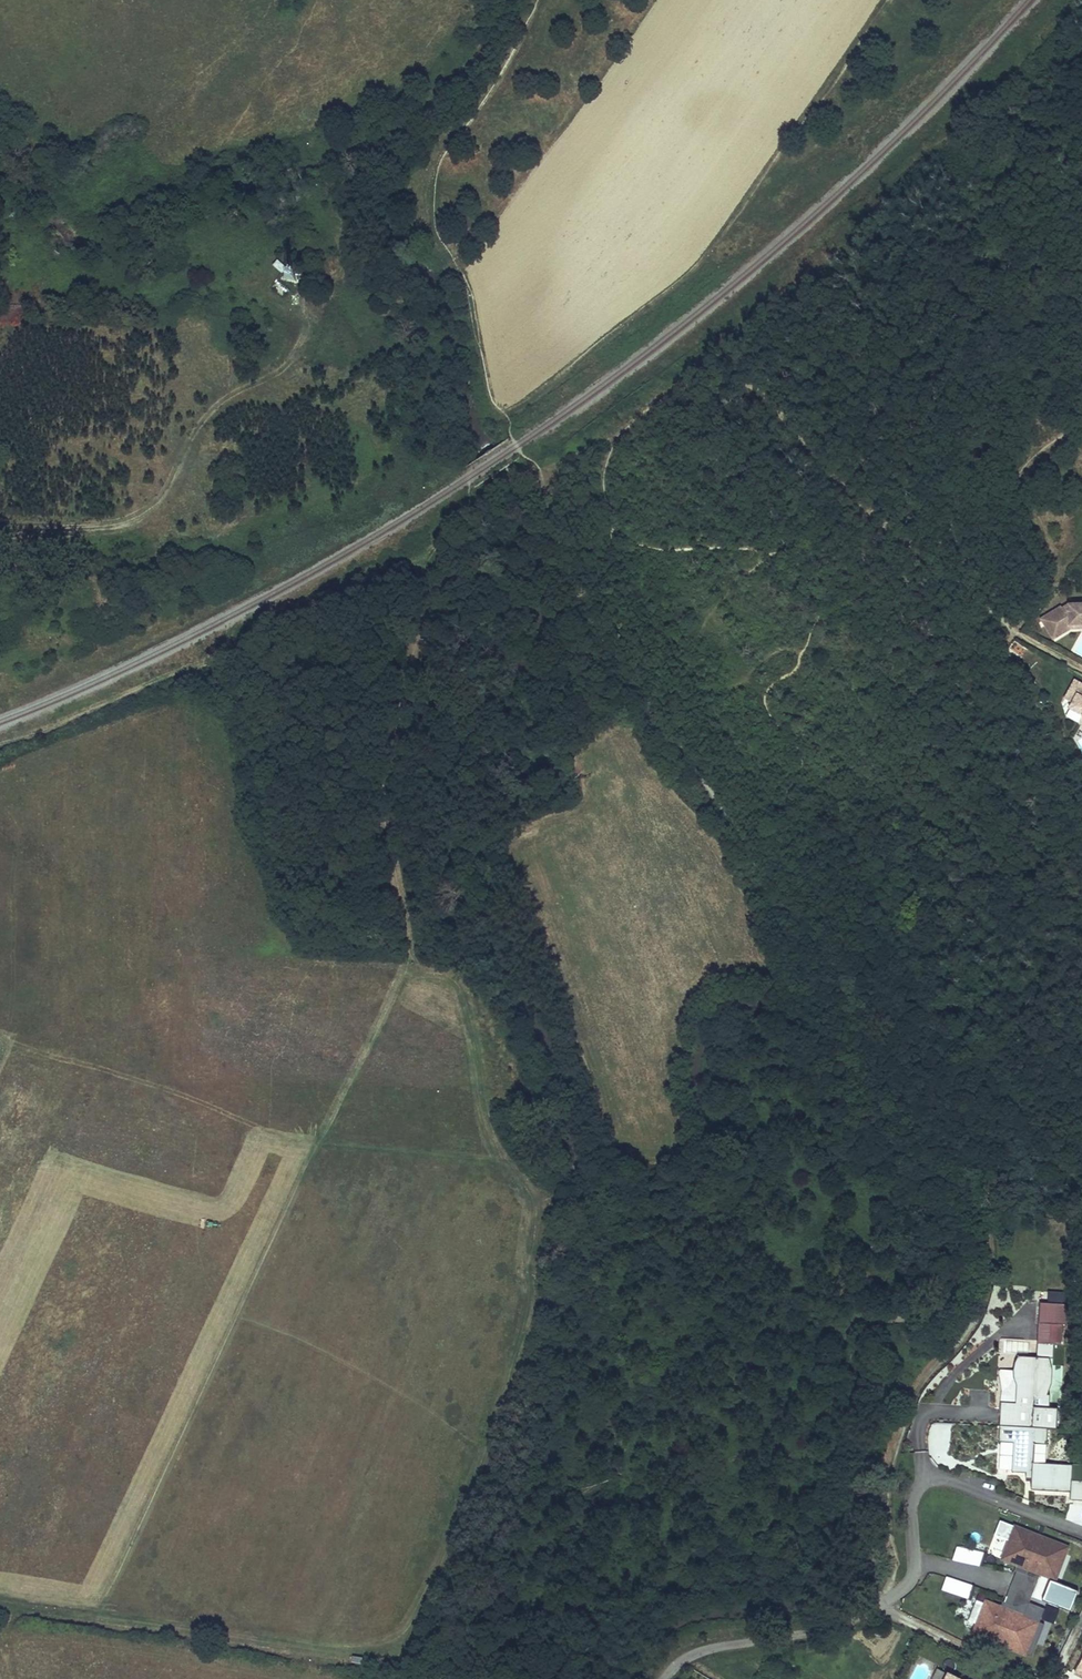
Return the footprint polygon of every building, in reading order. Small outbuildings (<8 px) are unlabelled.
[(108,488),(111,466),(98,465),(96,480),(100,481),(99,487),(108,488)] [(1042,620),(1054,640),(1063,634),(1061,631),(1070,626),(1081,625),(1081,606),(1070,607),(1070,610),(1065,613),(1062,608),(1042,620)] [(1074,680),(1062,704),(1065,716),(1081,724),(1081,685),(1074,680)] [(1056,1345),(1057,1325),(1033,1324),(1032,1344),(1056,1345)] [(1053,1430),(1054,1409),(1045,1409),(1046,1395),(1044,1395),(1047,1384),(1048,1371),(1045,1358),(1013,1357),(1009,1364),(1008,1372),(1009,1380),(1012,1386),(1011,1404),(996,1403),(995,1428),(1044,1430),(1053,1430)] [(1011,1404),(1012,1386),(1009,1380),(1007,1384),(1005,1387),(1002,1390),(999,1392),(997,1393),(996,1403),(1011,1404)] [(995,1428),(995,1444),(1011,1444),(1009,1474),(1024,1474),(1023,1480),(1029,1480),(1029,1492),(1068,1493),(1068,1501),(1081,1501),(1081,1481),(1069,1481),(1070,1465),(1043,1464),(1030,1464),(1031,1445),(1043,1446),(1044,1430),(995,1428)] [(1043,1464),(1043,1446),(1031,1445),(1030,1464),(1043,1464)] [(1068,1519),(1081,1524),(1081,1506),(1074,1503),(1068,1519)] [(1053,1579),(1066,1547),(1018,1528),(1005,1560),(1018,1565),(1015,1571),(1017,1572),(1038,1580),(1041,1574),(1053,1579)] [(1022,1603),(1030,1583),(1036,1585),(1038,1580),(1017,1572),(1005,1602),(1026,1610),(1028,1606),(1022,1603)] [(1028,1606),(1036,1585),(1030,1583),(1022,1603),(1028,1606)] [(1024,1654),(1036,1622),(1024,1617),(1026,1610),(1005,1602),(1003,1601),(1001,1607),(988,1603),(976,1635),(1024,1654)] [(995,1671),(990,1678),(1007,1678),(995,1671)]
